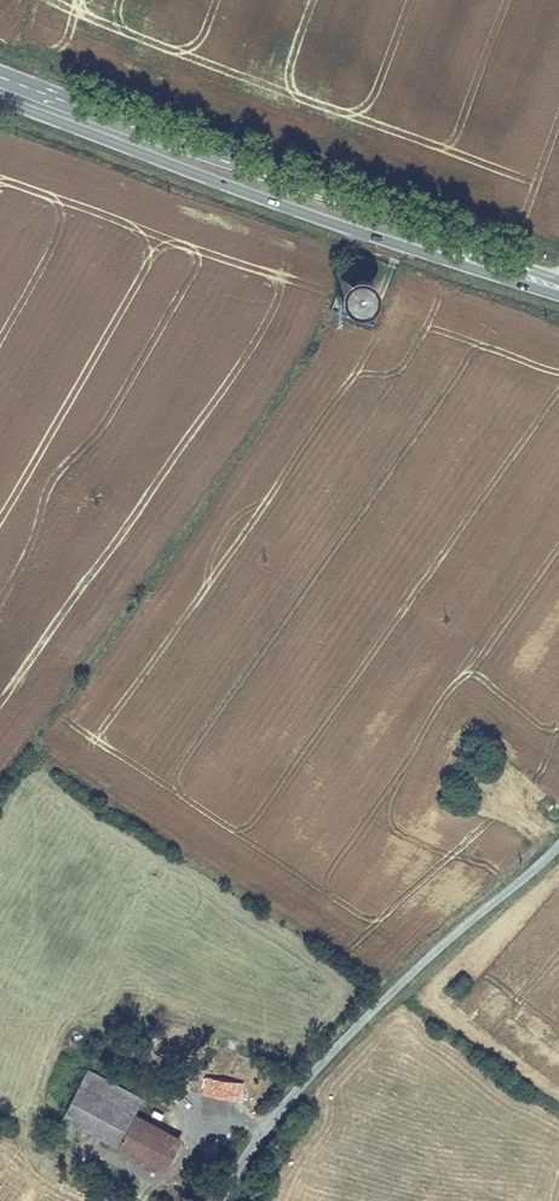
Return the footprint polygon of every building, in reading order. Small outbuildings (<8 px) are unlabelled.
[(378,291),(378,285),(374,280),(369,278),(363,279),(358,282),(356,288),(357,294),(360,298),(365,300),(371,300),(376,296),(378,291)] [(129,1073),(135,1061),(118,1052),(112,1064),(129,1073)] [(78,1121),(104,1077),(79,1063),(46,1123),(62,1130),(69,1116),(78,1121)] [(200,1074),(198,1090),(234,1095),(237,1079),(200,1074)] [(109,1137),(125,1106),(132,1092),(104,1077),(78,1121),(109,1137)] [(142,1155),(158,1124),(125,1106),(109,1137),(142,1155)] [(158,1163),(174,1133),(158,1124),(142,1155),(158,1163)]
